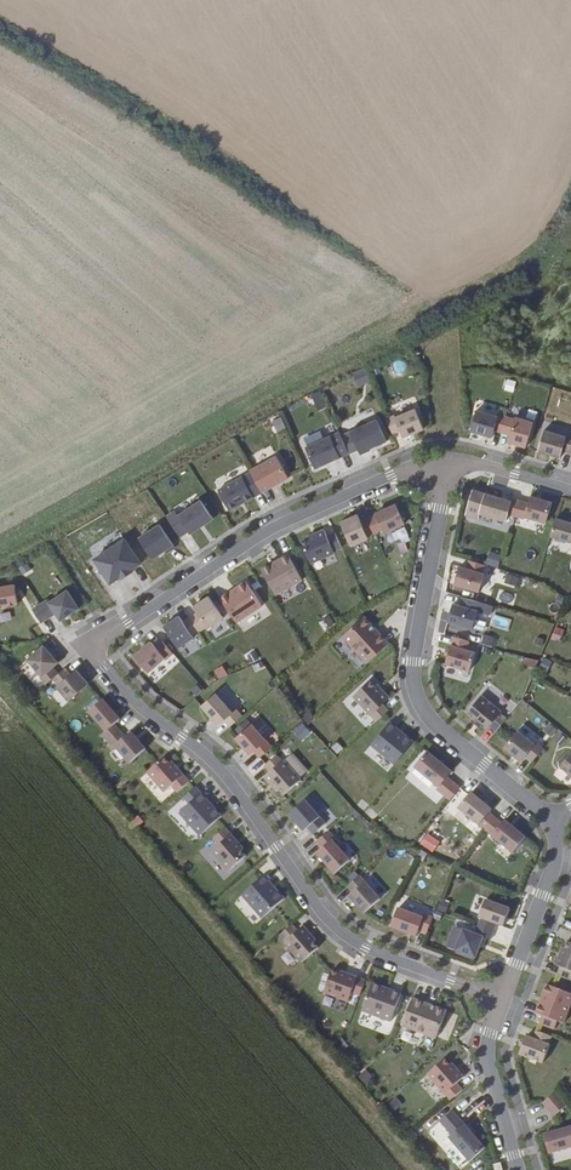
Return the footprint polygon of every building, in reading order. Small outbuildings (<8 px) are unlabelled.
[(364,366),(352,371),(358,385),(370,380),(364,366)] [(416,404),(386,417),(392,434),(400,430),(403,438),(425,428),(416,404)] [(492,434),(500,436),(505,421),(497,418),(496,421),(474,414),(468,435),(490,441),(492,434)] [(387,438),(378,417),(341,433),(349,453),(360,449),(361,451),(371,448),(370,445),(387,438)] [(505,421),(500,436),(508,438),(507,446),(525,451),(531,426),(514,422),(513,424),(505,421)] [(349,453),(341,433),(340,430),(305,445),(314,468),(349,453)] [(568,459),(570,449),(570,443),(564,441),(564,443),(541,437),(537,458),(558,464),(560,457),(568,459)] [(250,469),(251,470),(262,490),(263,492),(289,478),(277,453),(250,469)] [(251,470),(219,488),(229,509),(262,490),(251,470)] [(213,516),(201,498),(178,513),(175,510),(166,516),(180,537),(189,531),(190,533),(213,516)] [(502,519),(510,521),(514,506),(506,504),(505,507),(479,499),(474,519),(500,526),(502,519)] [(514,506),(510,521),(519,524),(519,522),(541,528),(546,508),(525,502),(523,509),(518,508),(514,506)] [(370,520),(363,523),(369,538),(377,536),(377,538),(395,530),(384,506),(367,514),(370,520)] [(135,535),(158,522),(154,515),(132,528),(135,535)] [(369,538),(363,523),(355,527),(352,520),(334,527),(345,552),(362,544),(361,542),(369,538)] [(175,544),(159,522),(138,535),(153,558),(175,544)] [(545,542),(567,548),(566,553),(570,554),(570,538),(570,537),(570,529),(550,523),(545,542)] [(335,553),(329,538),(322,540),(319,533),(301,541),(302,545),(295,547),(304,569),(328,558),(328,556),(335,553)] [(143,561),(125,535),(92,556),(110,583),(143,561)] [(490,551),(486,563),(499,567),(502,555),(490,551)] [(282,558),(255,573),(270,600),(297,586),(282,558)] [(476,578),(479,569),(463,565),(461,573),(453,571),(448,589),(473,597),(478,579),(476,578)] [(506,583),(518,585),(519,575),(507,573),(506,583)] [(214,603),(230,627),(256,610),(240,586),(214,603)] [(0,591),(0,610),(9,609),(6,590),(0,591)] [(60,594),(41,605),(49,617),(54,624),(73,612),(60,594)] [(184,621),(193,635),(200,631),(202,633),(218,622),(202,600),(186,610),(190,617),(184,621)] [(471,607),(456,602),(454,611),(446,609),(441,627),(466,634),(471,617),(469,616),(471,607)] [(40,603),(33,608),(42,621),(49,617),(41,605),(40,603)] [(42,621),(33,608),(26,613),(35,626),(42,621)] [(186,640),(193,635),(184,621),(177,626),(173,620),(157,630),(171,652),(187,642),(186,640)] [(337,639),(362,666),(379,650),(354,623),(337,639)] [(493,646),(494,635),(482,633),(481,645),(493,646)] [(462,646),(447,641),(439,669),(464,676),(469,658),(460,655),(462,646)] [(159,663),(166,657),(155,646),(148,651),(143,645),(127,660),(141,676),(158,662),(159,663)] [(19,663),(34,680),(45,671),(51,666),(36,648),(19,663)] [(254,674),(264,668),(254,649),(244,655),(254,674)] [(536,667),(538,658),(526,655),(524,664),(536,667)] [(223,665),(214,670),(219,679),(228,674),(223,665)] [(32,681),(37,689),(44,682),(51,677),(45,671),(34,680),(32,681)] [(51,677),(44,682),(50,689),(63,679),(57,672),(51,677)] [(63,679),(50,689),(48,691),(60,706),(80,688),(69,674),(63,679)] [(371,727),(382,715),(376,709),(383,703),(370,689),(368,691),(363,685),(346,701),(370,726),(371,727)] [(218,724),(223,731),(236,720),(230,713),(226,717),(209,697),(194,710),(212,729),(218,724)] [(483,731),(490,737),(501,725),(494,719),(495,717),(475,701),(460,718),(466,724),(465,726),(478,737),(483,731)] [(94,739),(100,746),(112,735),(106,729),(112,724),(97,707),(81,721),(95,737),(94,739)] [(302,722),(293,730),(301,740),(311,732),(302,722)] [(549,722),(544,730),(553,735),(558,727),(549,722)] [(382,727),(364,749),(387,769),(406,746),(382,727)] [(246,756),(252,763),(265,752),(244,729),(227,742),(243,760),(246,756)] [(112,735),(100,746),(105,752),(107,751),(121,767),(138,753),(123,736),(118,741),(112,735)] [(520,761),(527,767),(535,757),(528,751),(529,749),(512,735),(498,753),(516,767),(520,761)] [(443,805),(454,793),(440,782),(444,777),(419,756),(407,770),(431,791),(430,794),(443,805)] [(566,757),(554,773),(570,787),(570,761),(566,757)] [(264,762),(252,773),(257,779),(251,784),(264,799),(270,793),(275,798),(292,784),(275,764),(269,769),(264,762)] [(163,792),(168,798),(180,787),(156,763),(138,778),(156,798),(163,792)] [(186,793),(174,804),(180,810),(169,820),(188,843),(211,824),(186,793)] [(370,823),(378,815),(362,799),(354,807),(370,823)] [(449,815),(477,838),(488,826),(481,821),(484,817),(462,799),(449,815)] [(300,834),(305,840),(317,829),(298,806),(281,820),(296,837),(300,834)] [(488,826),(477,838),(506,862),(519,845),(497,828),(495,831),(488,826)] [(218,832),(206,842),(212,849),(205,856),(222,875),(239,860),(236,855),(237,853),(218,832)] [(322,836),(309,846),(315,853),(310,858),(333,886),(348,872),(326,845),(328,843),(322,836)] [(258,880),(236,900),(244,908),(244,909),(256,922),(278,902),(258,880)] [(353,880),(340,892),(345,898),(341,902),(356,919),(374,904),(353,880)] [(471,923),(474,924),(490,930),(498,933),(505,914),(480,905),(471,923)] [(420,937),(428,917),(419,914),(418,916),(393,907),(384,932),(409,941),(411,934),(420,937)] [(474,924),(471,932),(488,938),(490,930),(474,924)] [(285,929),(274,939),(279,946),(281,944),(299,963),(316,948),(312,943),(312,942),(300,929),(292,936),(285,929)] [(488,938),(471,932),(468,940),(478,943),(486,946),(488,938)] [(478,943),(468,940),(456,935),(448,956),(470,965),(478,943)] [(565,988),(569,981),(570,982),(570,953),(562,949),(559,956),(556,955),(549,972),(553,974),(551,982),(565,988)] [(343,999),(352,1002),(358,986),(331,978),(330,981),(324,978),(316,1000),(341,1009),(343,999)] [(393,1000),(365,989),(354,1018),(382,1028),(393,1000)] [(567,1002),(539,991),(528,1020),(535,1022),(532,1031),(548,1037),(550,1028),(557,1031),(567,1002)] [(439,1017),(403,1004),(394,1032),(429,1045),(439,1017)] [(545,1042),(529,1037),(527,1046),(519,1043),(512,1061),(536,1070),(543,1052),(541,1051),(545,1042)] [(422,1081),(443,1107),(455,1096),(450,1091),(457,1085),(445,1071),(444,1073),(439,1067),(422,1081)] [(357,1077),(367,1086),(375,1077),(364,1068),(357,1077)] [(394,1111),(403,1104),(397,1096),(388,1102),(394,1111)] [(547,1099),(535,1109),(547,1124),(559,1114),(547,1099)] [(442,1140),(462,1166),(478,1153),(446,1113),(434,1124),(445,1137),(442,1140)] [(535,1141),(541,1161),(570,1153),(570,1148),(567,1133),(535,1141)] [(493,1169),(503,1169),(501,1161),(492,1163),(493,1169)]
